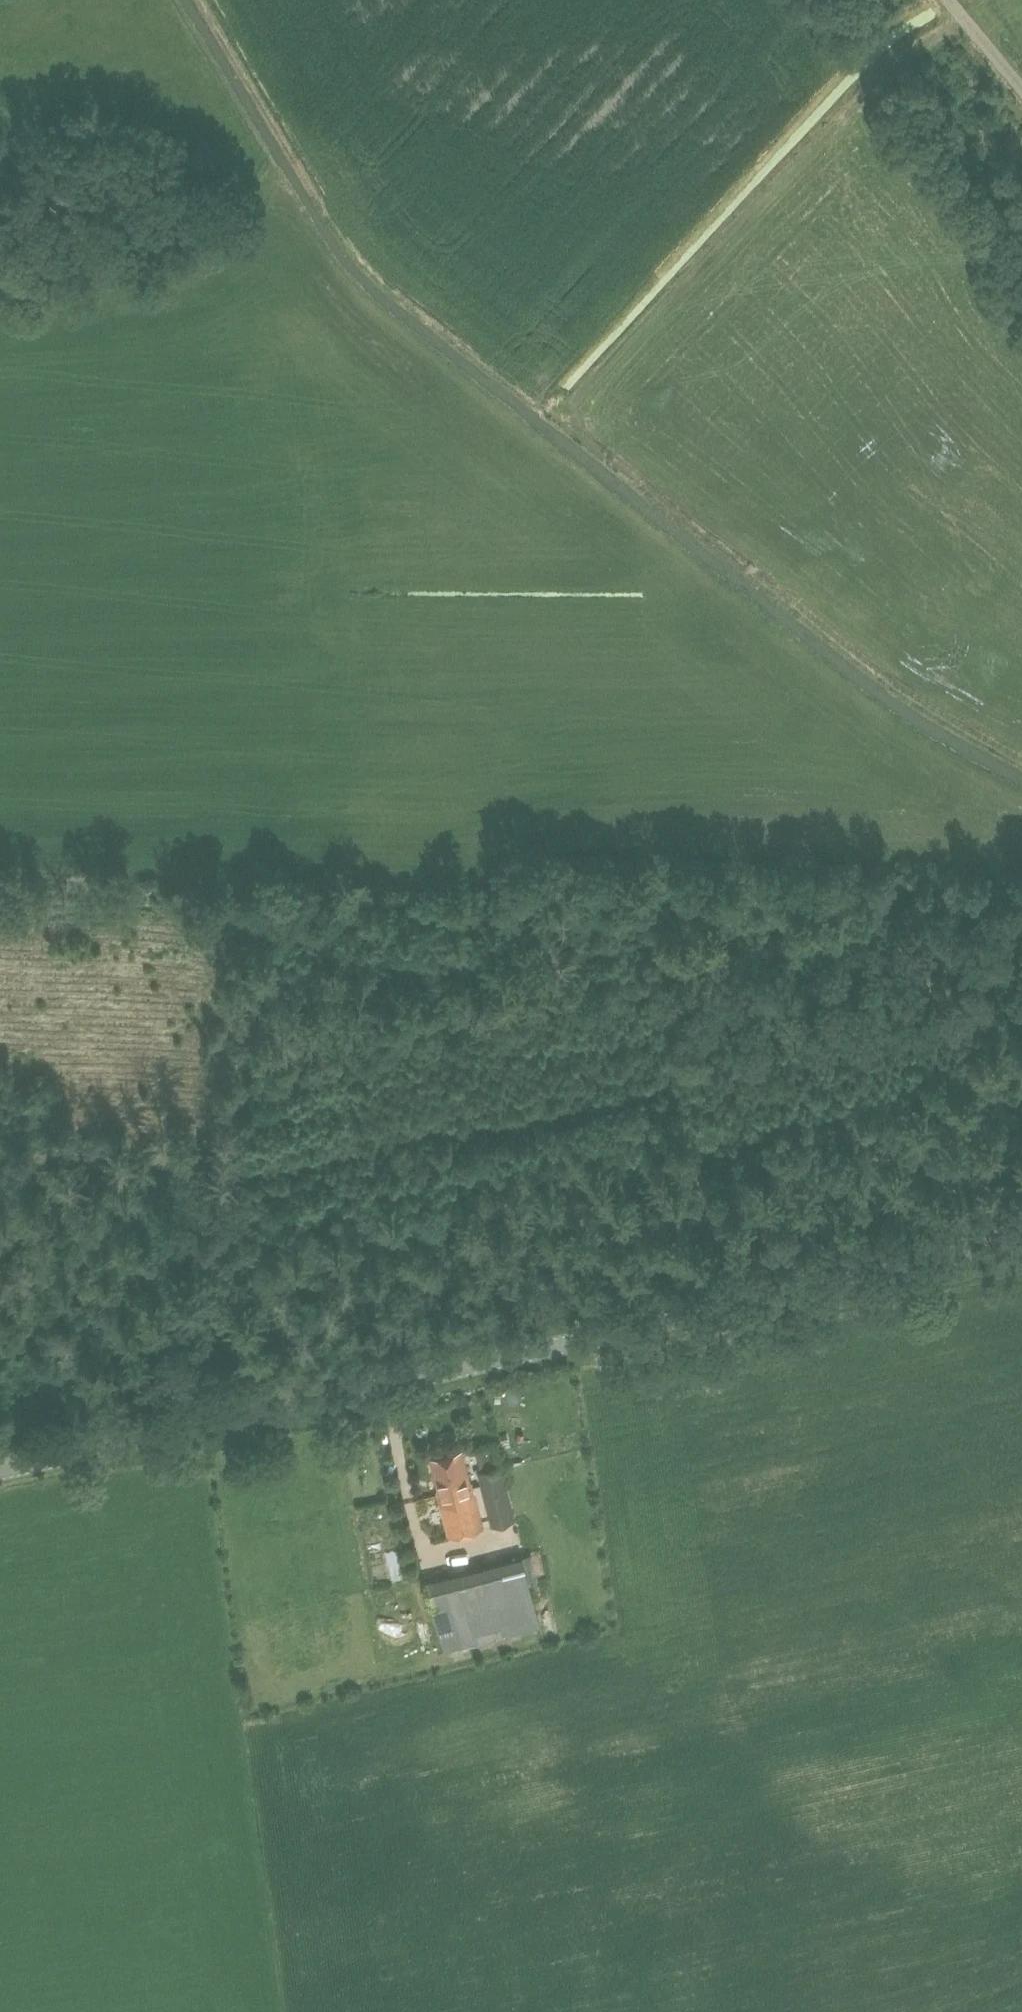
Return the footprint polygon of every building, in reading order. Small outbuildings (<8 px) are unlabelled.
[(469,1482),(461,1449),(430,1457),(438,1490),(436,1490),(448,1537),(483,1528),(471,1481),(469,1482)] [(500,1465),(477,1471),(490,1525),(514,1520),(500,1465)] [(540,1626),(529,1583),(536,1582),(530,1555),(522,1556),(521,1554),(427,1580),(445,1651),(540,1626)]
